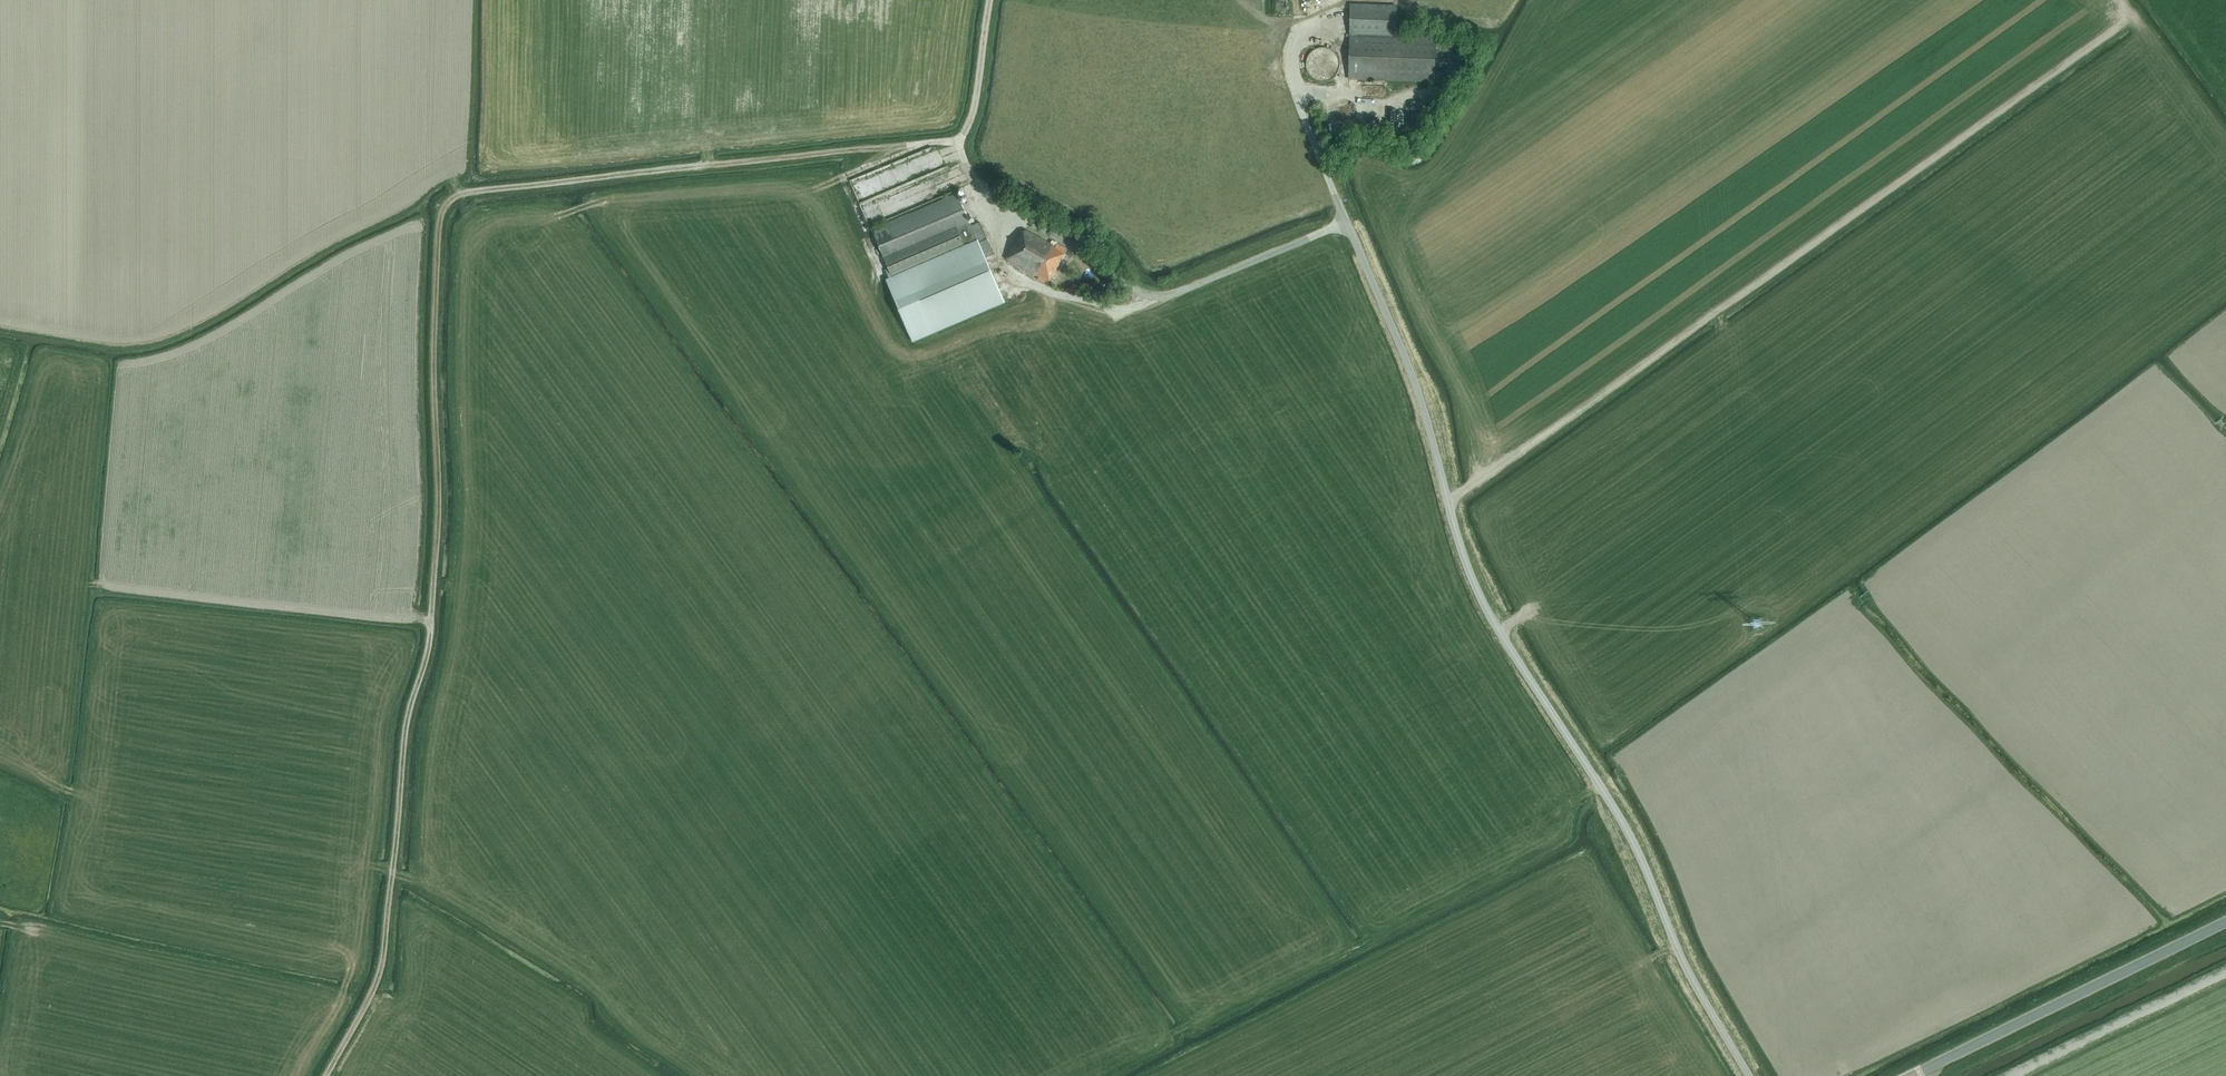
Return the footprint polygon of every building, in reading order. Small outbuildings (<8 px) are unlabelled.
[(1351,4),(1350,34),(1349,79),(1435,81),(1436,37),(1402,36),(1402,16),(1396,16),(1396,6),(1351,4)] [(1318,48),(1316,48),(1315,49),(1313,49),(1311,51),(1310,51),(1309,53),(1308,54),(1307,56),(1306,58),(1306,60),(1306,61),(1305,62),(1305,63),(1306,65),(1306,66),(1306,68),(1306,69),(1307,70),(1308,73),(1309,74),(1310,76),(1312,77),(1313,77),(1314,78),(1316,79),(1316,80),(1317,80),(1319,80),(1320,80),(1323,80),(1325,80),(1327,80),(1328,80),(1329,79),(1330,79),(1331,78),(1333,77),(1335,76),(1336,75),(1337,74),(1337,72),(1338,70),(1339,69),(1340,65),(1340,63),(1340,61),(1339,60),(1337,56),(1337,55),(1335,52),(1333,51),(1332,50),(1331,49),(1329,48),(1325,47),(1323,47),(1321,47),(1320,47),(1318,48)] [(912,342),(1004,302),(988,263),(998,258),(989,237),(988,238),(980,222),(972,226),(958,194),(872,231),(892,277),(886,279),(912,342)] [(1038,280),(1048,285),(1066,252),(1065,252),(1067,249),(1058,244),(1056,247),(1025,230),(1020,238),(1018,237),(1006,259),(1039,278),(1038,280)] [(1098,239),(1086,232),(1081,242),(1092,248),(1098,239)]
